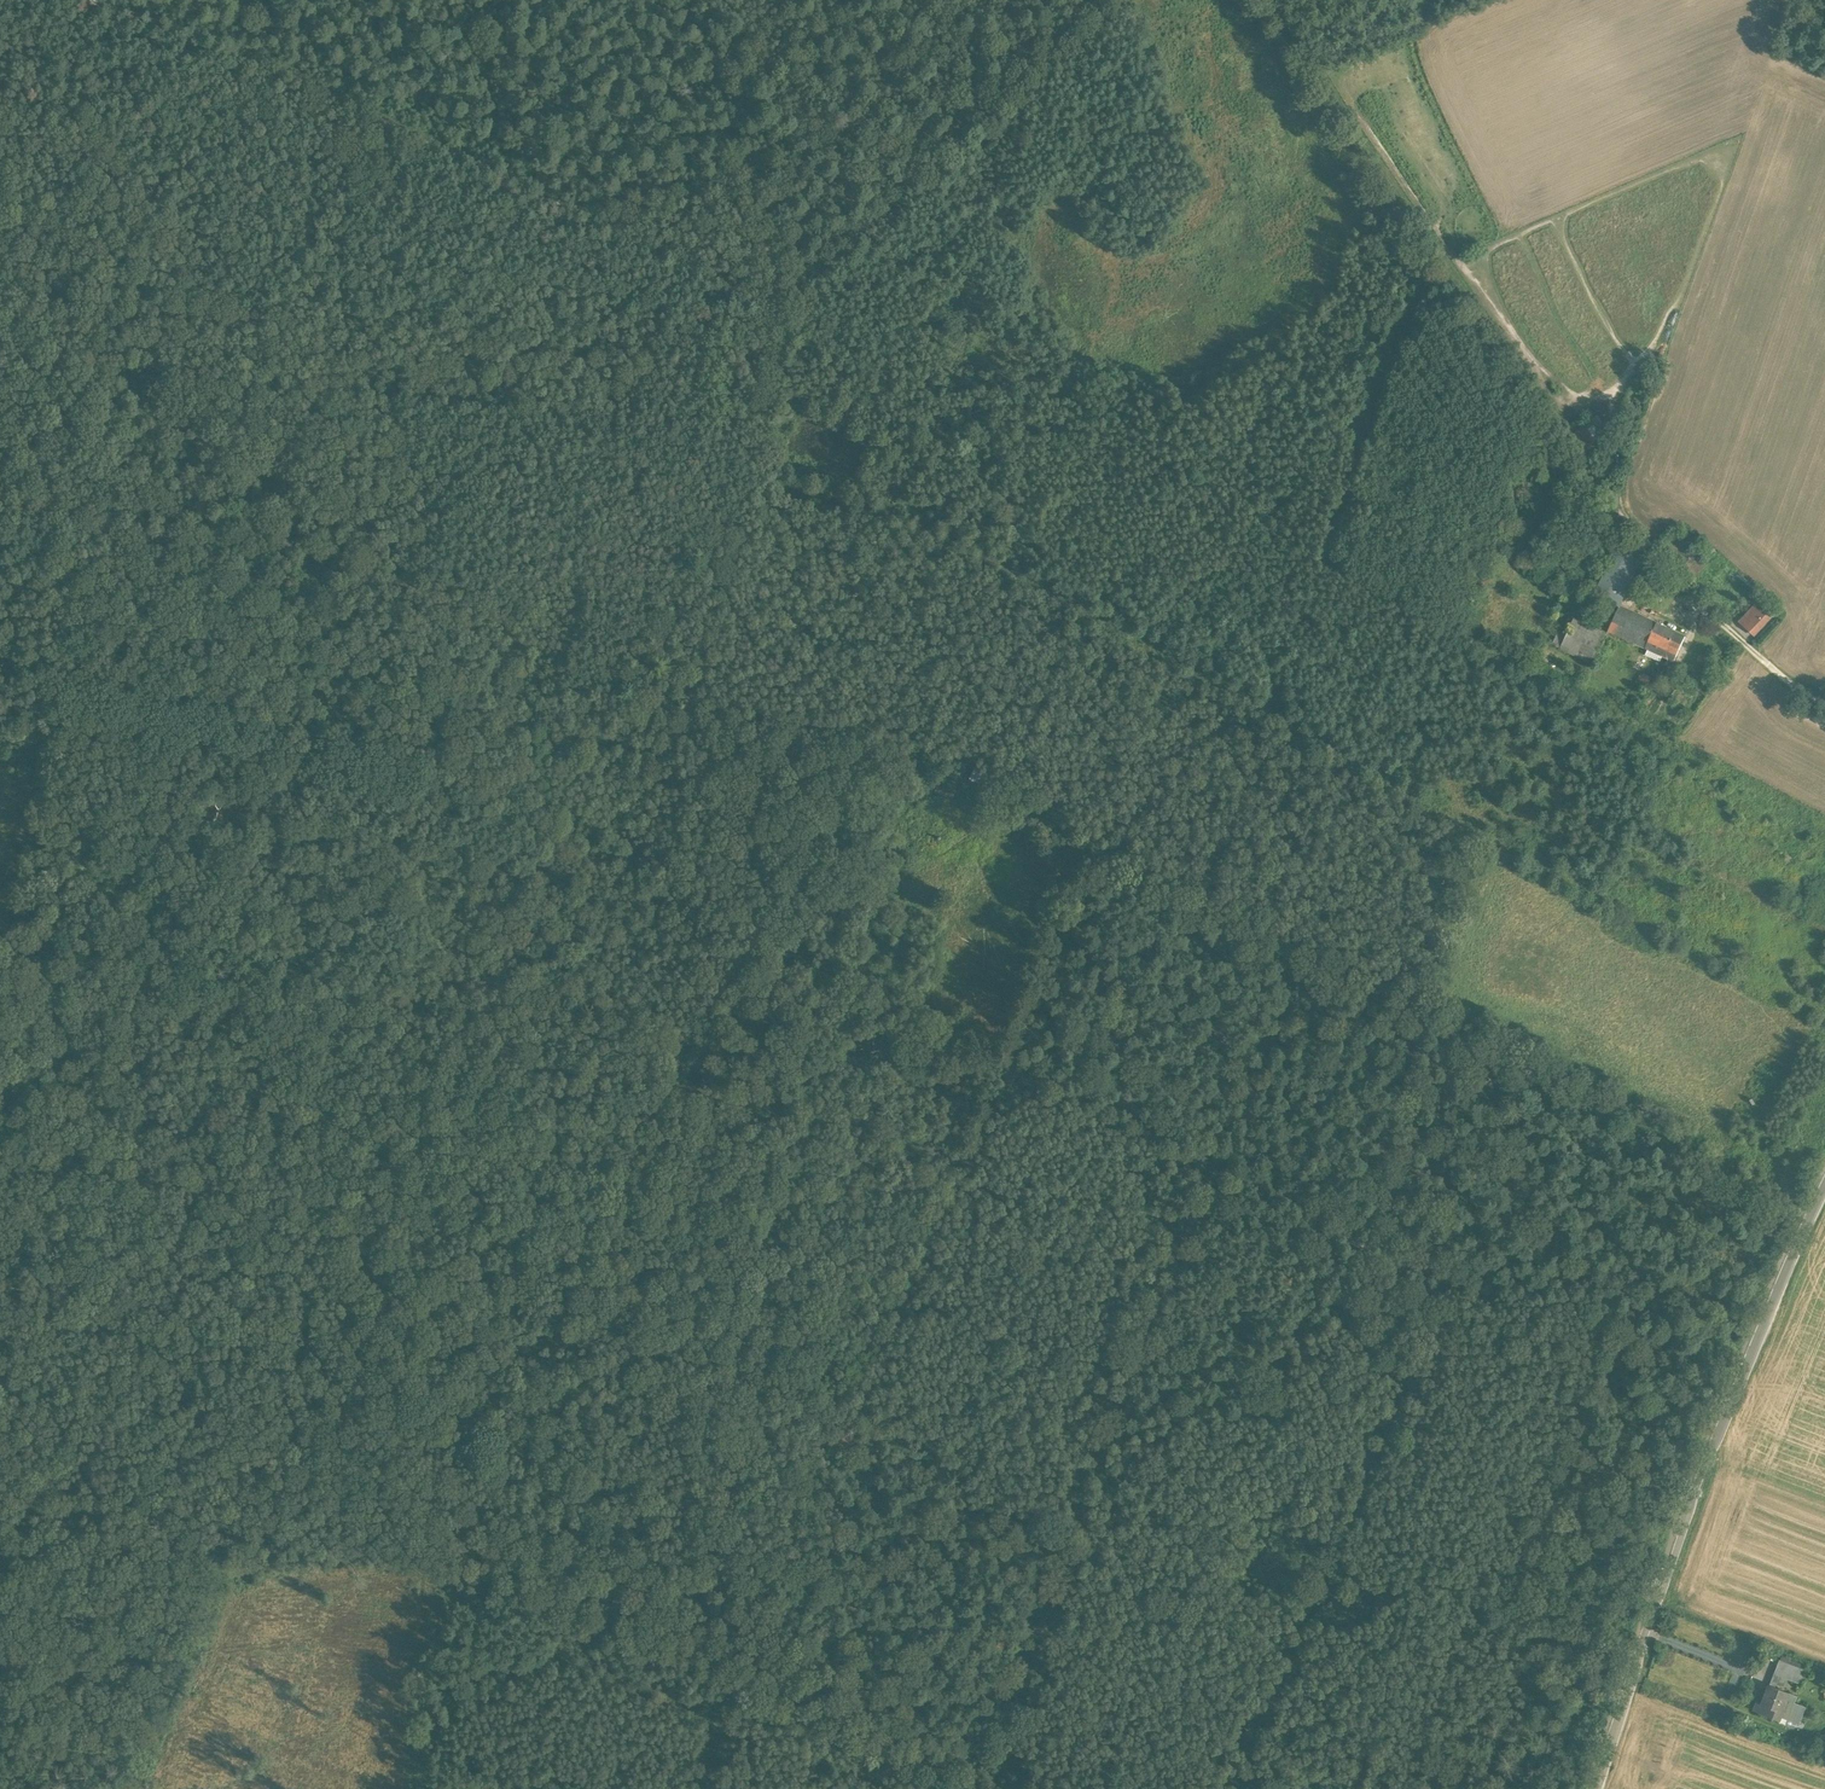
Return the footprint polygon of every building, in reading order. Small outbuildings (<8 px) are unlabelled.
[(1694,578),(1706,567),(1677,535),(1665,546),(1694,578)] [(1620,606),(1641,560),(1616,548),(1594,595),(1619,606),(1620,606)] [(1754,636),(1773,616),(1758,602),(1739,622),(1754,636)] [(1646,648),(1657,623),(1620,606),(1619,606),(1608,631),(1646,648)] [(1592,664),(1607,634),(1574,619),(1566,635),(1559,631),(1552,645),(1592,664)] [(1663,656),(1674,631),(1657,623),(1646,648),(1663,656)] [(1675,681),(1683,665),(1674,661),(1686,636),(1674,631),(1663,656),(1668,659),(1661,674),(1675,681)] [(1648,684),(1651,677),(1644,674),(1641,681),(1648,684)] [(1677,689),(1683,692),(1687,685),(1680,682),(1677,689)] [(969,780),(978,783),(976,786),(987,791),(993,776),(983,771),(974,767),(969,780)] [(934,793),(951,800),(955,791),(938,783),(934,793)] [(1779,1660),(1774,1674),(1787,1679),(1789,1674),(1793,1665),(1779,1660)] [(1806,1670),(1793,1665),(1789,1674),(1787,1679),(1801,1685),(1806,1670)] [(1790,1693),(1770,1685),(1762,1704),(1762,1705),(1782,1713),(1790,1693)] [(1790,1693),(1782,1713),(1781,1716),(1800,1723),(1806,1707),(1795,1703),(1798,1696),(1790,1693)] [(1782,1713),(1762,1705),(1762,1704),(1758,1702),(1755,1710),(1780,1719),(1781,1716),(1782,1713)]
